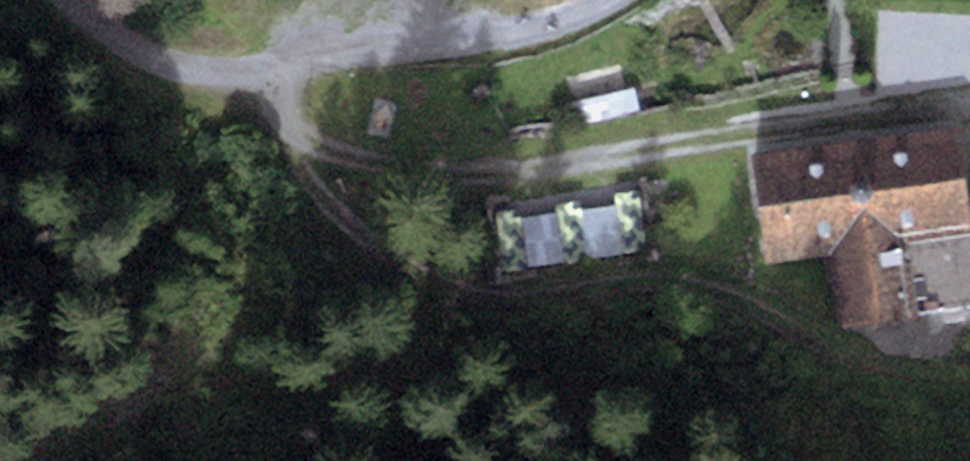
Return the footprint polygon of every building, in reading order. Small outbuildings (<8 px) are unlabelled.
[(759,157),(772,256),(835,250),(969,229),(969,199),(961,130),(759,157)] [(553,220),(512,220),(513,269),(636,267),(635,200),(596,201),(596,181),(553,182),(553,220)] [(835,250),(847,328),(969,309),(969,229),(835,250)]
